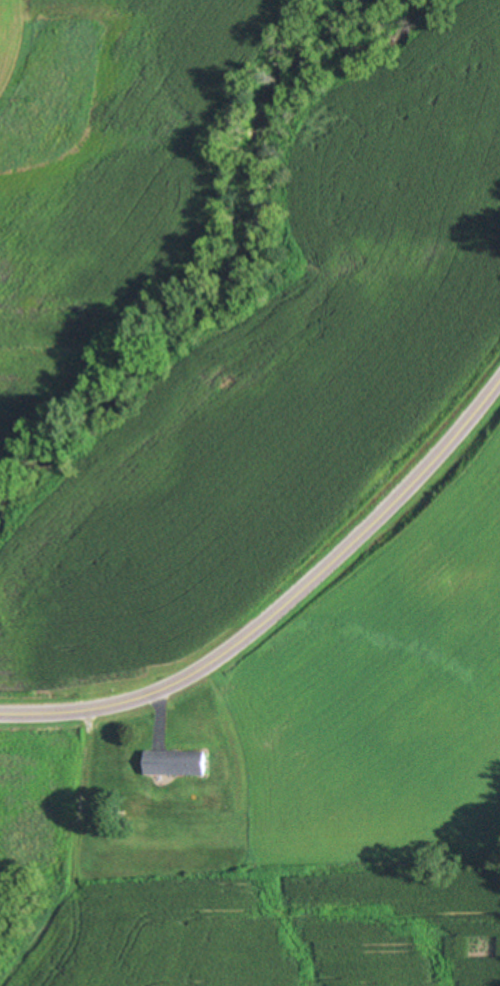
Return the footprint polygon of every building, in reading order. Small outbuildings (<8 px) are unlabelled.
[(207,750),(149,750),(149,774),(207,774),(207,750)]
